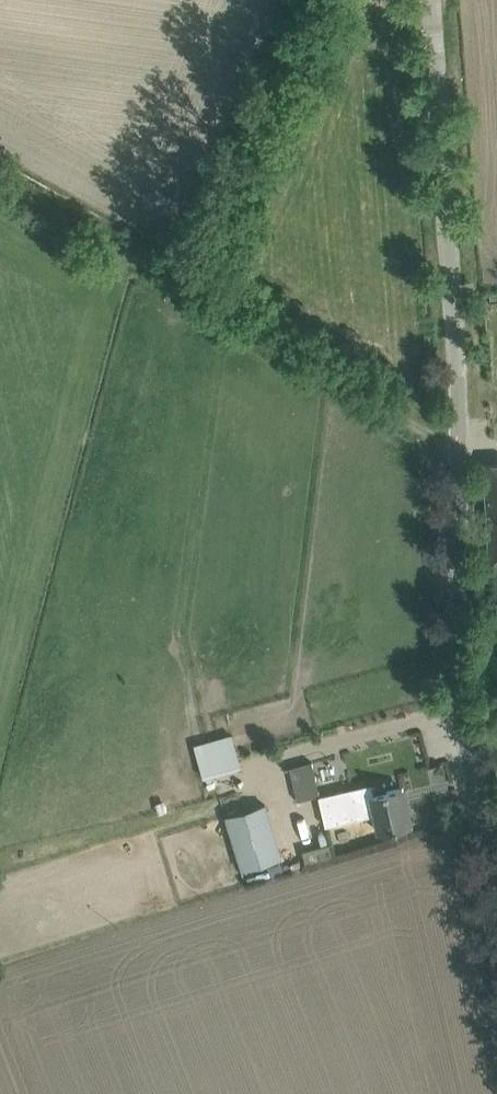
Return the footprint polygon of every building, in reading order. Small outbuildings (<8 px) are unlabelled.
[(485,465),(490,557),(496,557),(496,465),(485,465)] [(216,767),(242,759),(233,731),(207,740),(216,767)] [(313,762),(288,766),(291,786),(316,782),(313,762)] [(318,796),(325,827),(375,815),(380,833),(385,831),(411,825),(402,788),(375,795),(373,783),(318,796)] [(280,857),(264,805),(226,816),(242,868),(280,857)]
